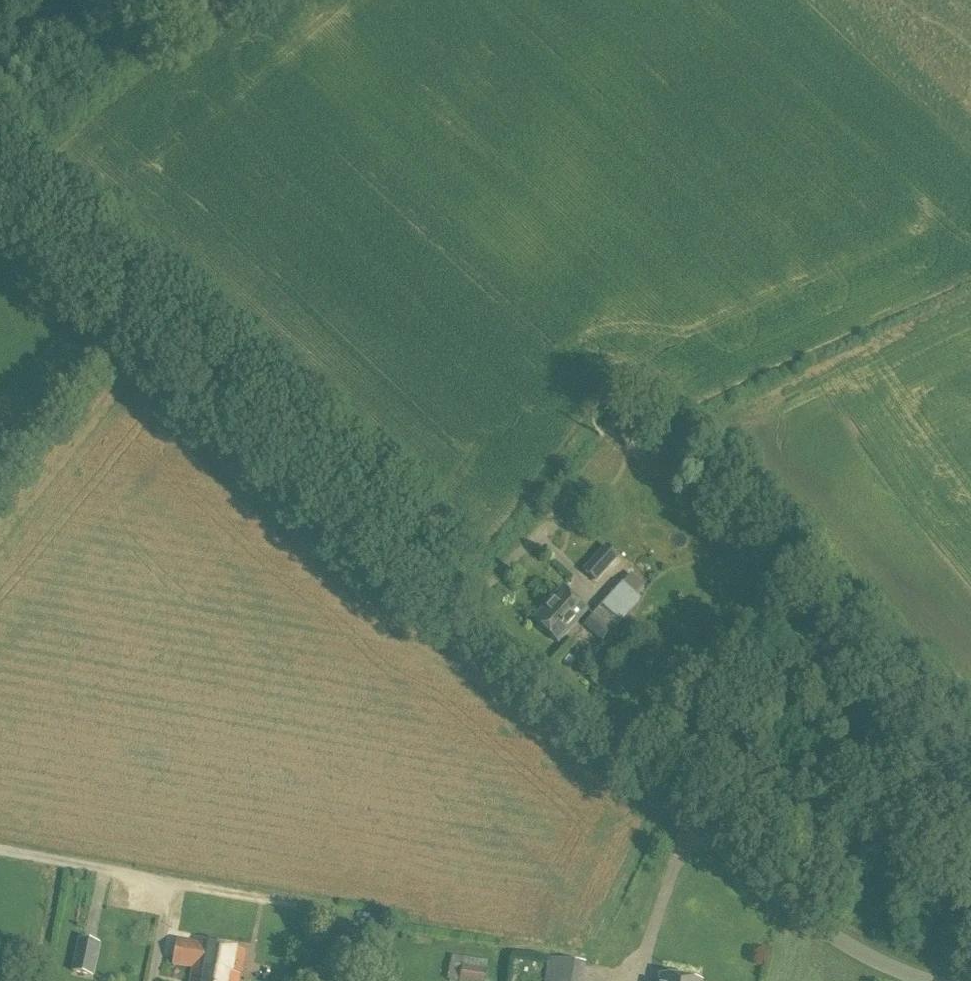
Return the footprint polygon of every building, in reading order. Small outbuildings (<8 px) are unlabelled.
[(596,582),(619,557),(605,545),(582,570),(596,582)] [(601,642),(640,599),(634,595),(643,585),(629,574),(583,625),(601,642)] [(558,643),(587,611),(562,588),(533,620),(537,623),(536,627),(541,631),(545,631),(558,643)] [(93,976),(100,943),(77,939),(71,972),(93,976)] [(178,940),(173,965),(193,969),(191,980),(239,980),(240,975),(243,976),(247,952),(178,940)] [(585,964),(549,958),(545,980),(582,980),(585,964)] [(487,971),(462,966),(459,980),(485,980),(487,971)]
